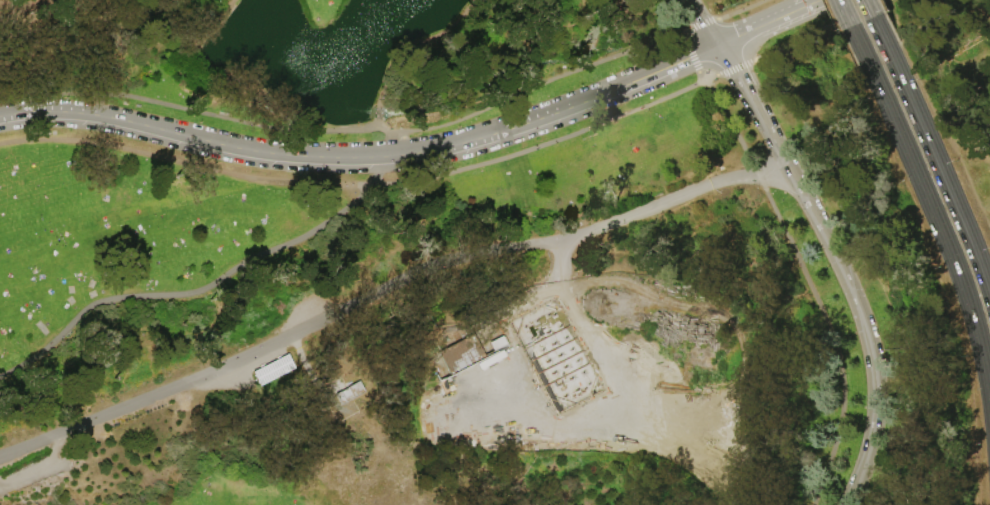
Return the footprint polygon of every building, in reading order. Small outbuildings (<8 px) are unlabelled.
[(437,352),(446,368),(434,374),(438,381),(507,345),(502,335),(479,347),(472,333),(437,352)] [(257,384),(293,369),(287,355),(251,369),(257,384)] [(342,388),(335,391),(339,402),(364,393),(358,379),(341,386),(342,388)]
